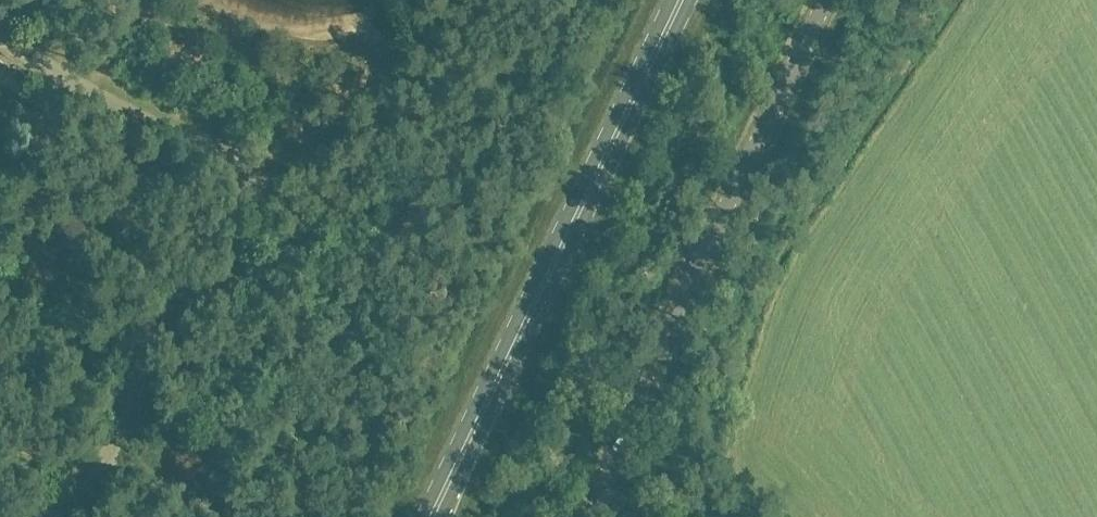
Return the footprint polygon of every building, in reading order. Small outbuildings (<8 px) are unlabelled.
[(5,147),(13,120),(0,116),(0,145),(5,147)] [(37,129),(27,155),(39,160),(49,134),(37,129)]
